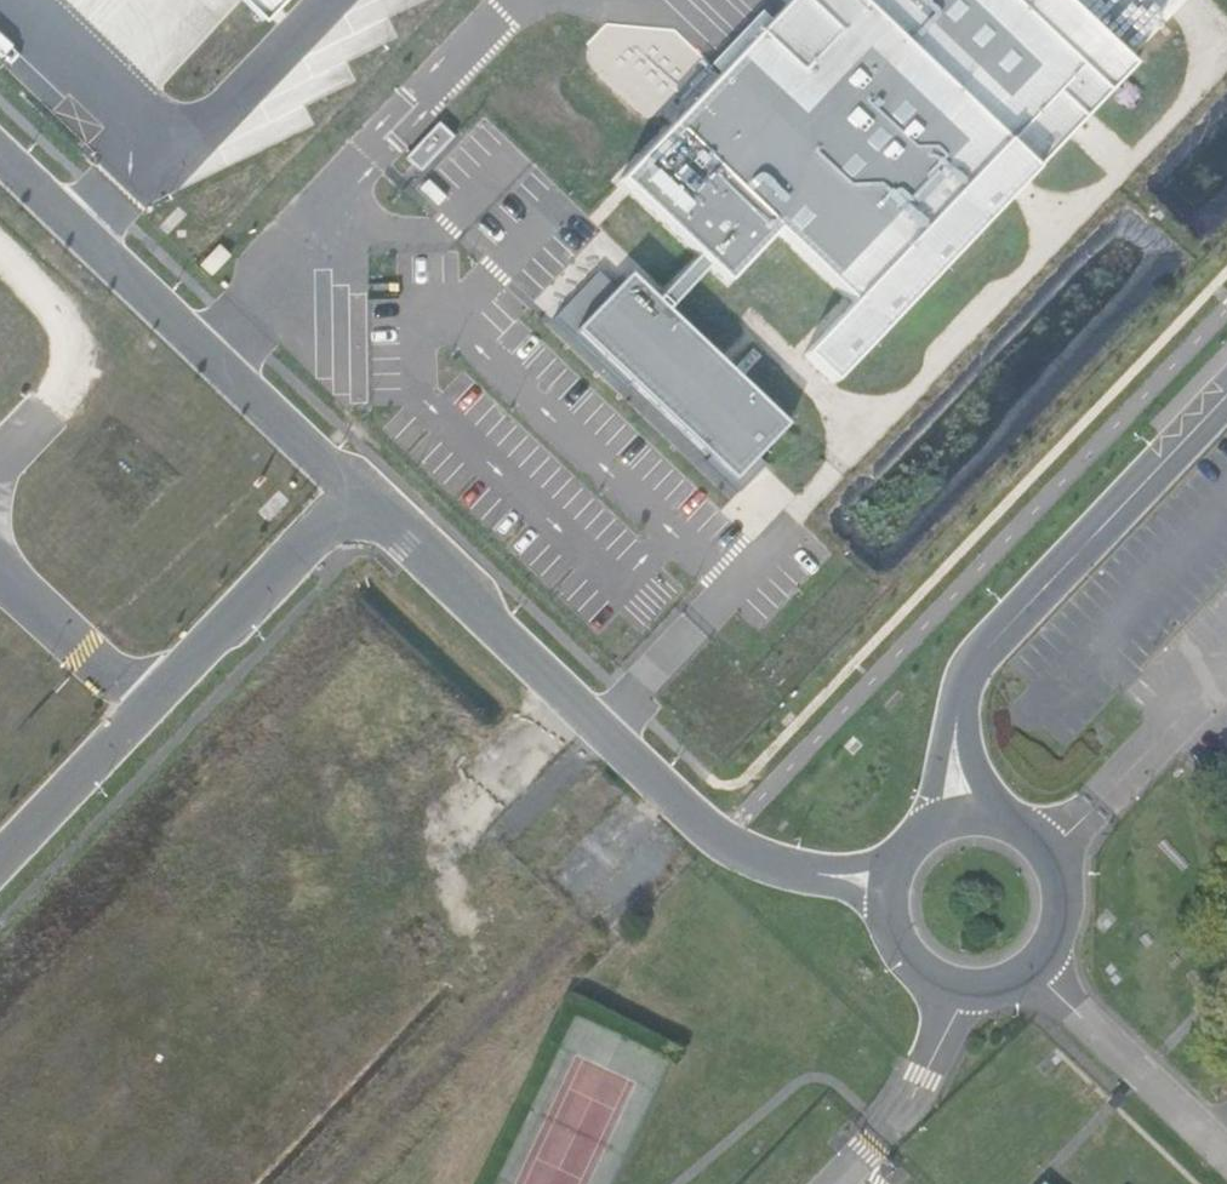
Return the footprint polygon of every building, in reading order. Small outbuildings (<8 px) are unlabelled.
[(264,13),(277,0),(250,0),(264,13)] [(624,178),(706,254),(660,303),(632,277),(620,289),(600,270),(556,316),(629,384),(633,380),(713,455),(707,462),(739,493),(766,464),(759,458),(792,423),(670,309),(711,264),(731,283),(778,233),(853,303),(804,354),(835,383),(1137,63),(1070,0),(792,0),(624,178)] [(455,135),(441,122),(409,157),(423,170),(455,135)] [(221,244),(203,264),(215,276),(234,256),(221,244)]
